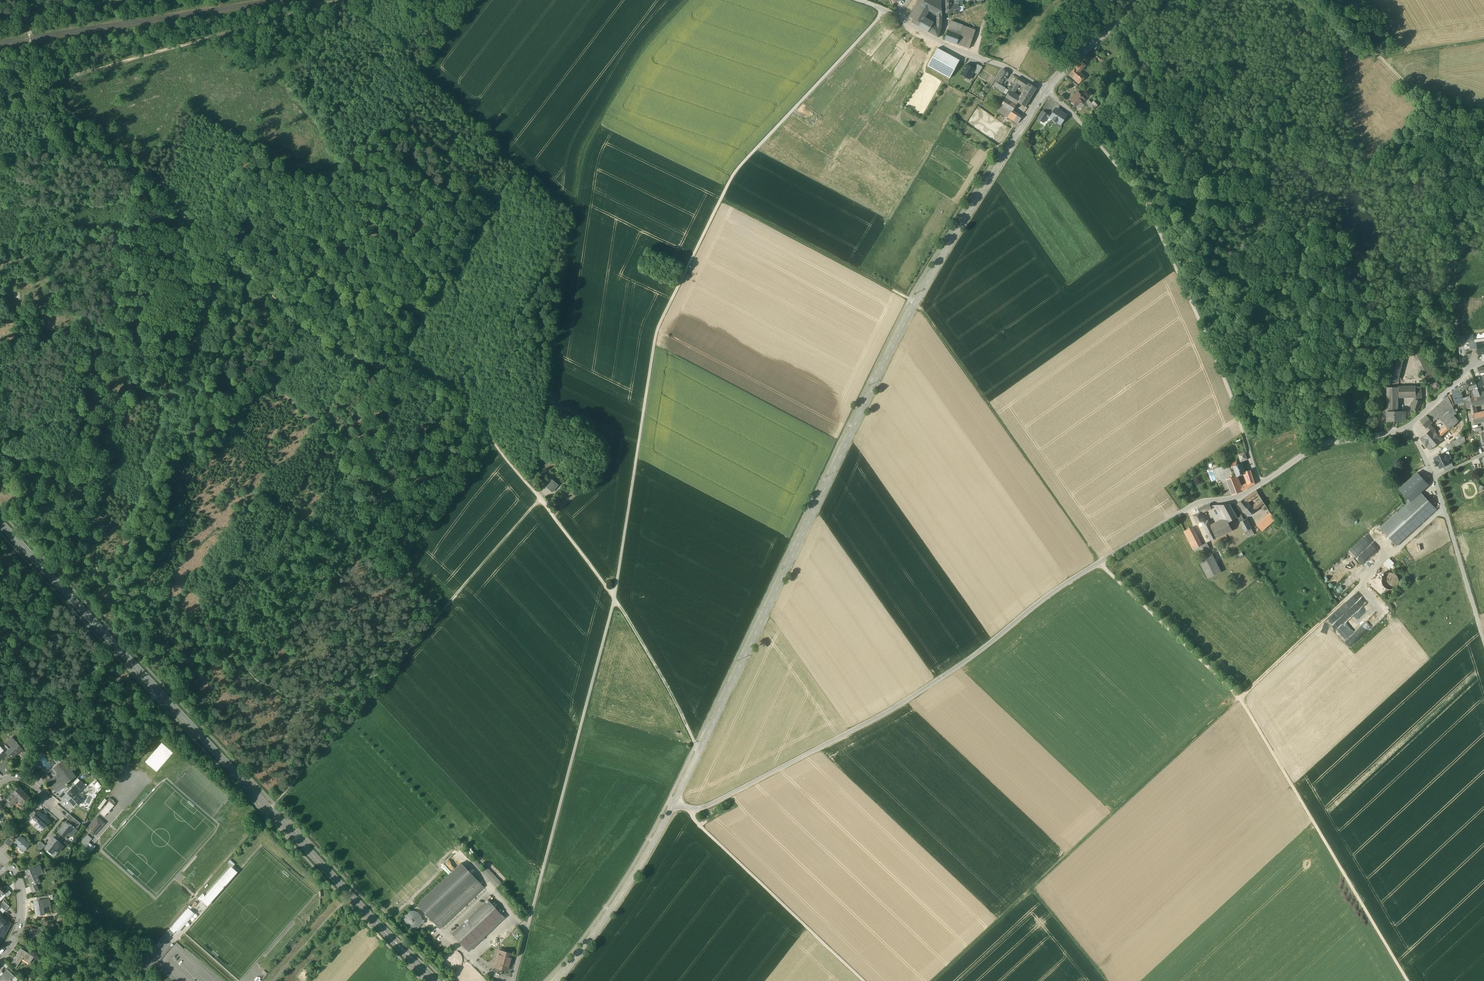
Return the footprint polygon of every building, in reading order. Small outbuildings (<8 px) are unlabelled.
[(909,17),(913,19),(924,0),(918,0),(914,7),(915,7),(909,17)] [(936,26),(932,34),(938,37),(942,27),(942,19),(941,5),(931,0),(924,0),(913,19),(911,23),(918,26),(923,18),(924,18),(929,10),(936,15),(936,26)] [(951,7),(946,7),(946,13),(959,12),(959,4),(956,4),(956,6),(956,7),(954,7),(951,7)] [(924,18),(923,18),(918,26),(928,32),(933,24),(924,18)] [(963,26),(951,21),(947,31),(960,35),(963,26)] [(933,24),(928,32),(932,34),(936,26),(933,24)] [(960,35),(956,44),(968,49),(974,30),(963,26),(960,35)] [(960,35),(947,31),(944,40),(956,44),(960,35)] [(959,60),(937,48),(927,66),(950,78),(959,60)] [(1093,51),(1081,62),(1084,65),(1094,56),(1096,53),(1093,51)] [(1081,62),(1069,75),(1078,84),(1084,78),(1078,72),(1082,69),(1081,68),(1084,65),(1081,62)] [(975,69),(966,64),(960,74),(969,79),(973,72),(975,69)] [(975,69),(973,72),(978,75),(982,67),(977,65),(975,69)] [(1002,69),(995,81),(1001,84),(1004,79),(1005,80),(1009,73),(1002,69)] [(1025,82),(1018,77),(1012,87),(1009,91),(1012,93),(1018,83),(1022,86),(1025,82)] [(1029,84),(1028,84),(1026,89),(1025,90),(1032,95),(1036,89),(1029,84)] [(1006,88),(1000,85),(998,89),(997,90),(1002,93),(1006,88)] [(1032,95),(1025,90),(1020,98),(1018,102),(1025,107),(1032,95)] [(1012,93),(1009,91),(1005,98),(1016,105),(1018,102),(1020,98),(1012,93)] [(1085,100),(1078,92),(1069,100),(1076,107),(1085,100)] [(1016,105),(1005,98),(1001,106),(1004,108),(1011,112),(1011,113),(1012,111),(1016,105)] [(1089,100),(1087,103),(1093,110),(1096,108),(1089,100)] [(1011,112),(1004,108),(1001,113),(1008,117),(1011,112)] [(1059,112),(1055,109),(1051,117),(1053,118),(1053,119),(1056,122),(1057,121),(1061,123),(1065,116),(1062,114),(1062,113),(1060,111),(1059,112)] [(1022,117),(1012,111),(1011,113),(1011,112),(1008,117),(1017,124),(1022,117)] [(1048,115),(1042,111),(1038,119),(1043,123),(1048,115)] [(1227,229),(1221,221),(1219,223),(1225,231),(1227,229)] [(1225,231),(1219,223),(1216,226),(1222,234),(1225,231)] [(1221,260),(1216,253),(1208,259),(1214,266),(1219,262),(1221,260)] [(1474,340),(1469,340),(1470,349),(1478,348),(1477,342),(1477,340),(1474,340)] [(1430,368),(1424,354),(1415,358),(1422,372),(1430,368)] [(1404,357),(1394,355),(1388,380),(1398,382),(1404,357)] [(1430,368),(1422,372),(1427,381),(1435,377),(1430,368)] [(1480,376),(1474,378),(1476,386),(1479,385),(1483,384),(1480,376)] [(1474,378),(1467,381),(1468,385),(1470,389),(1476,386),(1474,378)] [(1467,381),(1452,392),(1455,404),(1463,402),(1463,398),(1462,399),(1460,392),(1468,385),(1467,381)] [(1398,387),(1387,387),(1387,415),(1398,415),(1398,413),(1398,397),(1399,397),(1399,387),(1398,387)] [(1421,387),(1399,387),(1399,397),(1414,396),(1421,396),(1421,387)] [(1446,427),(1439,434),(1441,436),(1457,422),(1452,415),(1449,412),(1453,408),(1448,396),(1432,410),(1438,417),(1446,427)] [(1471,399),(1472,405),(1470,405),(1474,423),(1483,421),(1483,413),(1477,414),(1474,404),(1483,402),(1483,397),(1480,397),(1477,397),(1471,399)] [(1421,402),(1415,400),(1412,410),(1418,412),(1421,402)] [(1426,415),(1420,421),(1426,428),(1430,425),(1438,417),(1432,410),(1427,415),(1426,415)] [(1405,413),(1398,413),(1398,415),(1387,415),(1387,421),(1401,421),(1401,420),(1405,420),(1405,413)] [(1441,436),(1439,434),(1438,434),(1430,425),(1426,428),(1429,431),(1431,430),(1434,434),(1435,432),(1440,437),(1441,436)] [(1435,432),(1434,434),(1431,430),(1429,431),(1420,439),(1430,451),(1440,442),(1443,440),(1440,437),(1435,432)] [(1459,438),(1445,446),(1448,451),(1465,442),(1464,435),(1459,437),(1459,438)] [(1245,453),(1239,455),(1241,461),(1247,459),(1245,453)] [(1445,453),(1435,458),(1440,468),(1443,467),(1450,464),(1445,453)] [(1242,463),(1237,465),(1237,466),(1233,467),(1237,476),(1245,473),(1245,472),(1242,463)] [(1255,484),(1251,470),(1245,472),(1245,473),(1248,484),(1249,487),(1255,484)] [(1417,474),(1400,490),(1410,501),(1420,492),(1422,494),(1429,487),(1417,474)] [(1237,476),(1226,480),(1232,495),(1243,491),(1249,487),(1248,484),(1241,488),(1237,476)] [(552,492),(559,485),(552,479),(546,487),(552,492)] [(1256,491),(1249,495),(1252,499),(1258,494),(1256,491)] [(1398,513),(1414,530),(1436,509),(1422,494),(1420,492),(1410,501),(1398,513)] [(1246,498),(1237,504),(1244,512),(1250,506),(1247,503),(1249,502),(1246,498)] [(1262,499),(1252,507),(1255,510),(1264,503),(1262,499)] [(1200,513),(1193,515),(1197,525),(1200,524),(1202,523),(1204,527),(1206,526),(1205,522),(1201,512),(1211,508),(1210,504),(1198,509),(1200,513)] [(1230,504),(1215,505),(1219,513),(1222,511),(1226,519),(1227,519),(1228,522),(1238,518),(1237,517),(1230,504)] [(1252,507),(1251,505),(1250,506),(1244,512),(1249,516),(1255,511),(1255,510),(1252,507)] [(1397,512),(1380,528),(1397,546),(1414,530),(1398,513),(1397,512)] [(1270,513),(1257,525),(1262,531),(1276,519),(1270,513)] [(1223,521),(1211,527),(1211,528),(1206,531),(1211,540),(1216,538),(1217,538),(1233,530),(1228,522),(1227,519),(1226,519),(1223,521)] [(1244,520),(1240,523),(1245,532),(1251,528),(1246,519),(1244,520)] [(1202,546),(1192,527),(1184,531),(1194,550),(1202,546)] [(1251,528),(1245,532),(1248,538),(1254,534),(1251,528)] [(1207,543),(1202,546),(1203,550),(1205,552),(1210,549),(1207,543)] [(1212,554),(1199,561),(1208,579),(1221,572),(1212,554)] [(1370,560),(1362,565),(1366,572),(1374,567),(1370,560)] [(1345,567),(1327,585),(1331,589),(1348,571),(1345,567)] [(1326,581),(1335,573),(1332,570),(1324,578),(1326,581)] [(1357,592),(1327,619),(1336,629),(1341,624),(1339,621),(1344,617),(1345,618),(1347,616),(1348,617),(1351,614),(1347,610),(1361,596),(1357,592)] [(1357,626),(1359,629),(1376,609),(1366,601),(1358,611),(1359,613),(1355,618),(1360,623),(1357,626)] [(17,742),(12,737),(8,741),(12,747),(6,753),(11,759),(18,753),(18,752),(22,748),(21,747),(17,742)] [(57,757),(54,759),(57,763),(58,764),(63,760),(59,755),(57,757)] [(62,778),(71,772),(72,771),(63,760),(58,764),(59,765),(54,769),(58,774),(59,773),(62,778)] [(71,772),(62,778),(58,782),(56,780),(50,785),(53,789),(54,788),(57,792),(68,784),(67,783),(74,777),(71,772)] [(46,773),(41,777),(45,782),(50,778),(46,773)] [(80,781),(75,785),(79,789),(84,785),(80,781)] [(73,783),(64,791),(66,793),(75,785),(73,783)] [(66,793),(64,795),(68,799),(68,800),(74,807),(81,801),(74,794),(79,790),(79,789),(75,785),(66,793)] [(29,798),(19,788),(17,790),(27,800),(29,798)] [(6,799),(6,800),(9,803),(12,806),(18,800),(23,805),(27,800),(17,790),(13,794),(12,793),(6,799)] [(0,802),(0,804),(4,807),(9,803),(6,800),(6,799),(4,798),(0,802)] [(109,802),(100,813),(104,817),(114,806),(109,802)] [(33,810),(25,818),(29,821),(36,813),(33,810)] [(50,821),(38,811),(36,813),(29,821),(34,826),(37,822),(44,828),(50,821)] [(97,818),(86,830),(93,836),(104,824),(97,818)] [(78,827),(69,819),(67,821),(76,829),(78,827)] [(76,829),(67,821),(66,821),(67,822),(63,826),(58,832),(65,837),(69,832),(72,835),(77,829),(76,829)] [(87,835),(81,842),(85,846),(92,839),(87,835)] [(30,845),(20,836),(14,843),(24,851),(30,845)] [(8,837),(4,842),(9,846),(13,842),(8,837)] [(64,846),(54,838),(50,842),(45,848),(52,854),(56,848),(59,851),(64,846)] [(40,841),(36,846),(40,850),(45,845),(40,841)] [(483,887),(461,864),(417,904),(440,928),(483,887)] [(40,865),(26,871),(28,876),(31,885),(36,884),(39,882),(36,874),(42,871),(40,865)] [(502,881),(486,865),(481,869),(497,886),(502,881)] [(36,884),(31,885),(30,886),(33,892),(38,890),(36,884)] [(7,889),(5,891),(3,894),(7,897),(11,893),(7,889)] [(37,900),(35,901),(35,906),(36,916),(45,914),(43,905),(50,904),(49,898),(37,900)] [(505,917),(487,899),(451,934),(469,952),(505,917)] [(3,901),(0,904),(0,906),(5,911),(9,907),(3,901)] [(186,909),(169,929),(173,933),(175,934),(192,915),(186,909)] [(0,910),(0,924),(2,926),(0,929),(0,934),(4,936),(11,923),(2,915),(3,913),(0,910)] [(407,928),(411,930),(416,929),(419,926),(421,924),(421,918),(419,913),(415,911),(412,911),(407,912),(404,916),(403,920),(404,925),(407,928)] [(37,930),(31,929),(29,941),(37,943),(38,935),(42,936),(43,931),(37,930)] [(164,944),(170,937),(165,933),(159,940),(164,944)] [(33,957),(21,949),(14,959),(20,962),(23,957),(29,962),(33,957)] [(499,950),(495,962),(502,964),(501,969),(507,970),(512,953),(508,952),(509,951),(503,949),(502,951),(499,950)] [(14,959),(11,964),(16,968),(20,962),(14,959)] [(502,964),(495,962),(493,971),(499,973),(501,969),(502,964)] [(7,970),(1,976),(6,980),(12,980),(10,979),(13,976),(11,973),(7,970)]
